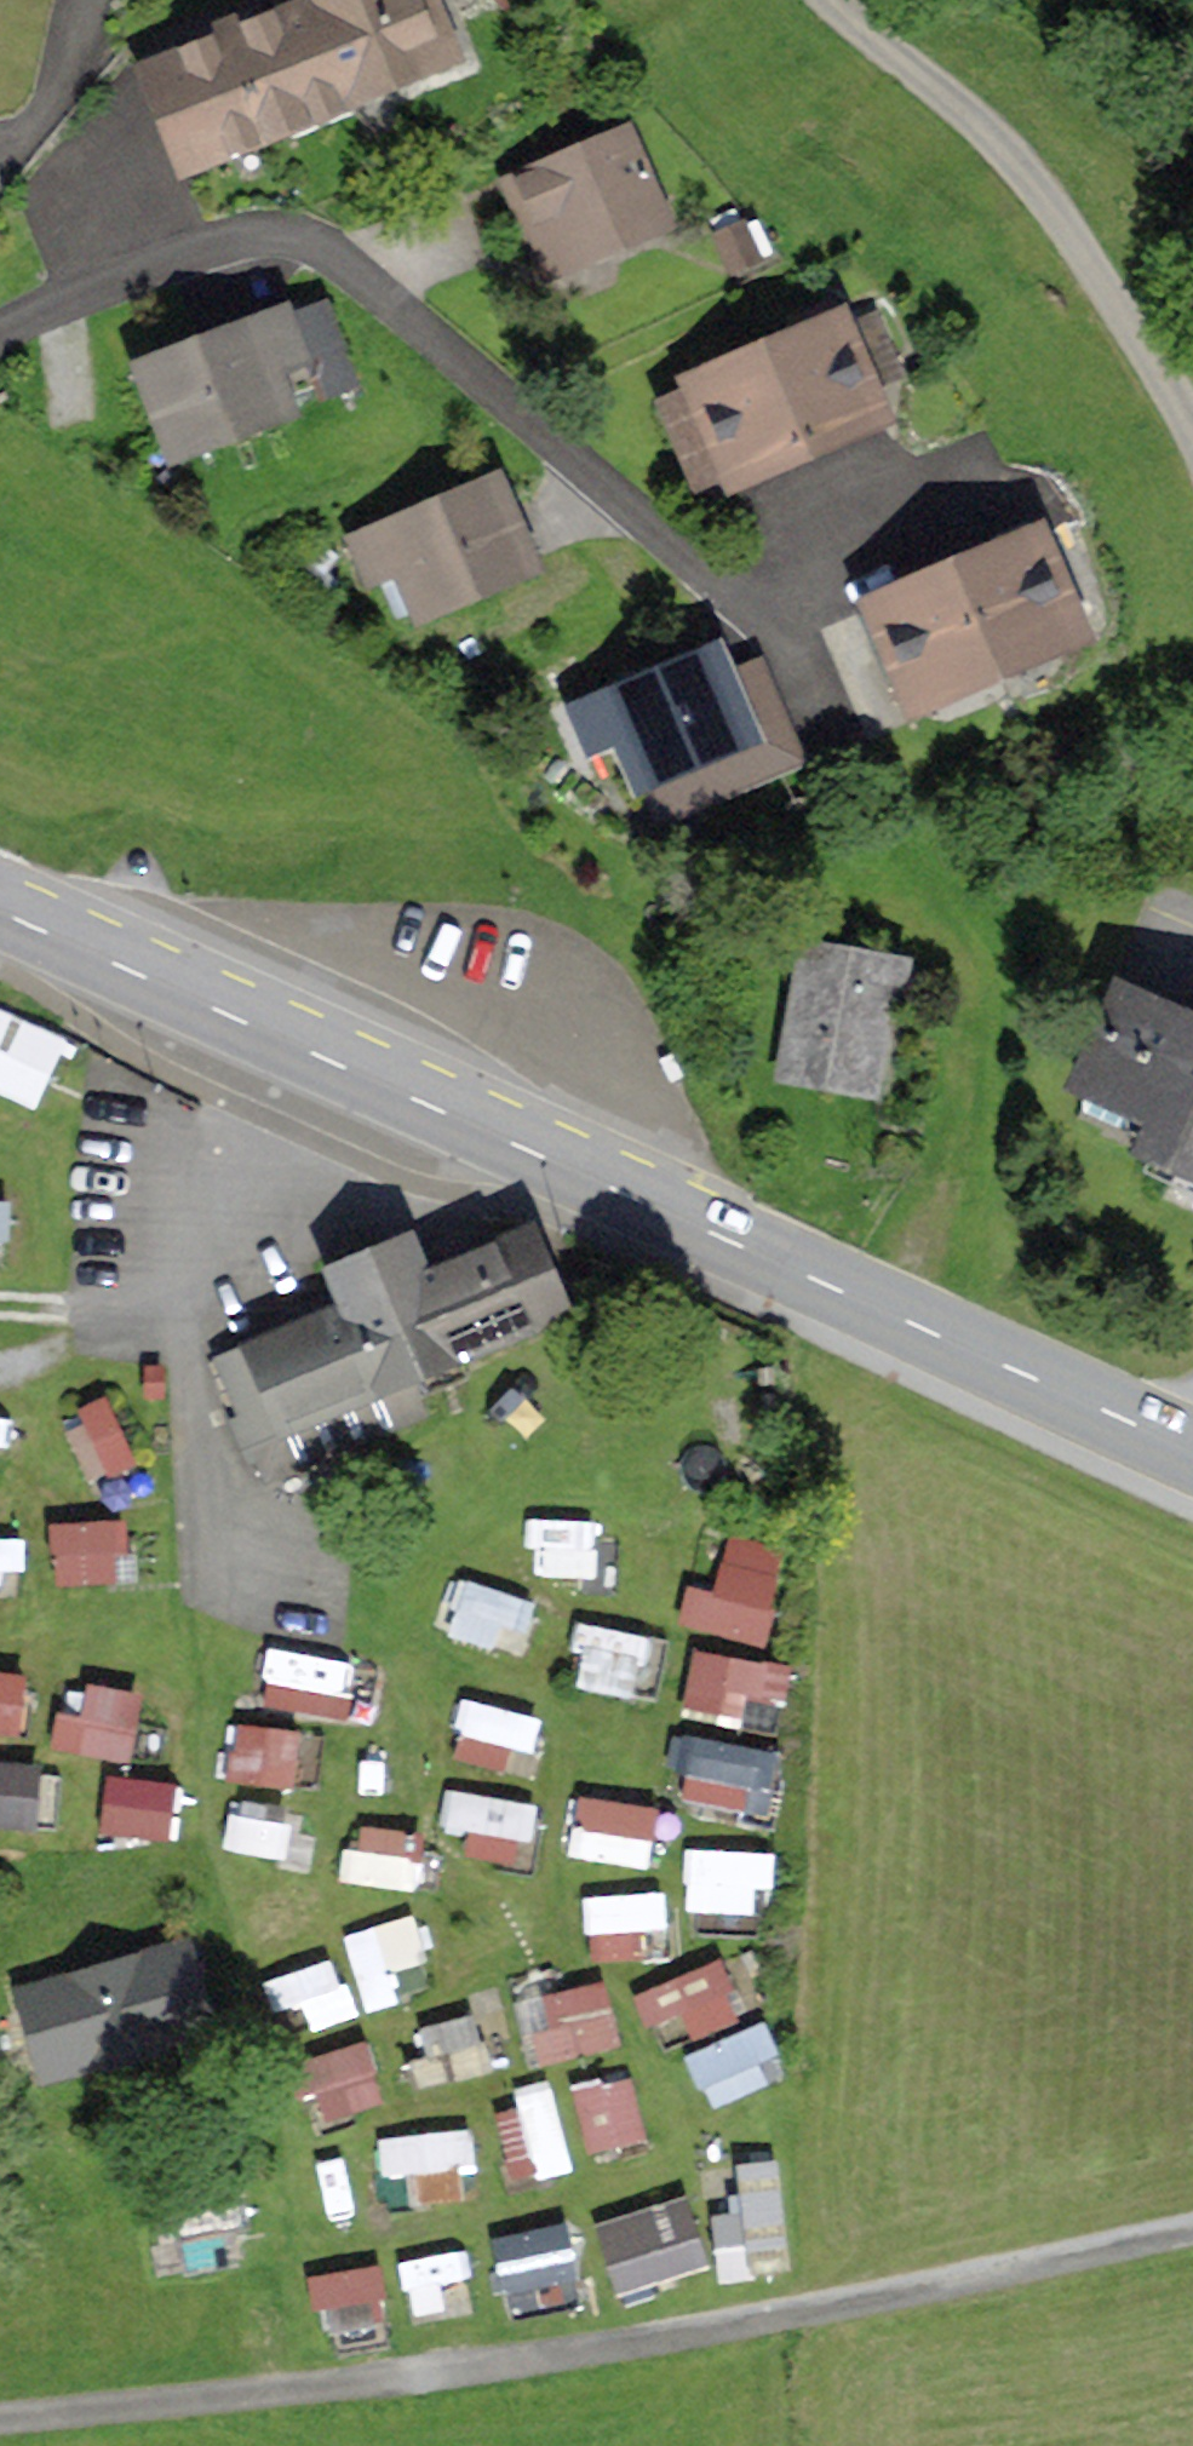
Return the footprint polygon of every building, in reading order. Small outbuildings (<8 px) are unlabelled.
[(314,4),(360,122),(470,79),(439,0),(325,0),(314,4)] [(360,122),(314,4),(227,38),(273,156),(360,122)] [(137,72),(181,191),(273,156),(227,38),(137,72)] [(635,130),(507,182),(549,287),(678,236),(635,130)] [(748,224),(712,240),(730,282),(767,267),(748,224)] [(292,312),(130,372),(171,482),(305,432),(298,413),(362,390),(331,305),(295,318),(292,312)] [(880,305),(760,356),(807,473),(897,437),(879,394),(912,380),(880,305)] [(707,377),(680,388),(687,405),(664,414),(698,498),(724,488),(730,504),(807,473),(760,356),(707,377)] [(506,477),(343,543),(366,600),(404,584),(422,630),(548,578),(506,477)] [(1046,535),(946,576),(998,701),(1100,658),(1086,626),(1099,620),(1066,541),(1051,548),(1046,535)] [(946,576),(857,614),(909,737),(998,701),(946,576)] [(726,648),(564,714),(586,765),(621,751),(643,804),(769,752),(736,674),(726,648)] [(769,752),(643,804),(656,836),(813,771),(767,661),(736,674),(769,752)] [(865,1108),(881,955),(771,944),(756,1097),(865,1108)] [(1085,975),(1015,1118),(1192,1204),(1192,1027),(1085,975)] [(49,1087),(79,1014),(0,982),(0,1067),(49,1087)] [(17,1214),(17,1184),(0,1184),(0,1215),(17,1214)] [(495,1204),(215,1319),(270,1450),(550,1335),(495,1204)] [(76,1400),(104,1464),(150,1444),(122,1380),(76,1400)] [(64,1570),(133,1571),(133,1503),(64,1503),(64,1570)] [(780,1627),(804,1528),(741,1513),(728,1565),(702,1559),(691,1605),(780,1627)] [(472,1564),(462,1623),(538,1636),(548,1577),(472,1564)] [(659,1676),(663,1613),(591,1608),(586,1671),(659,1676)] [(797,1694),(804,1644),(706,1630),(699,1680),(797,1694)] [(368,1696),(369,1636),(304,1635),(303,1695),(368,1696)] [(41,1657),(0,1651),(0,1715),(32,1719),(41,1657)] [(471,1685),(466,1750),(548,1757),(553,1692),(471,1685)] [(242,1715),(242,1766),(318,1767),(318,1715),(242,1715)] [(703,1717),(691,1783),(778,1800),(791,1734),(703,1717)] [(47,1808),(51,1747),(0,1744),(0,1805),(47,1808)] [(453,1825),(539,1843),(550,1790),(464,1772),(453,1825)] [(582,1839),(663,1849),(671,1789),(590,1779),(582,1839)] [(187,1825),(190,1786),(115,1781),(112,1820),(187,1825)] [(699,1833),(698,1896),(777,1897),(777,1834),(699,1833)] [(678,1926),(676,1877),(604,1880),(606,1929),(678,1926)] [(360,1917),(378,1994),(412,1986),(404,1951),(443,1942),(434,1900),(360,1917)] [(190,1942),(11,1990),(39,2097),(219,2049),(190,1942)] [(656,1960),(660,2019),(747,2013),(743,1954),(656,1960)] [(614,1958),(532,1979),(550,2046),(631,2025),(614,1958)] [(723,2091),(798,2058),(773,2002),(698,2035),(723,2091)] [(313,2041),(325,2102),(394,2089),(382,2028),(313,2041)] [(597,2134),(658,2125),(647,2058),(587,2067),(597,2134)] [(510,2079),(518,2164),(579,2158),(571,2073),(510,2079)] [(474,2111),(392,2126),(398,2159),(422,2155),(428,2189),(487,2178),(474,2111)] [(749,2139),(752,2194),(728,2195),(732,2259),(801,2255),(793,2136),(749,2139)] [(698,2175),(607,2205),(630,2274),(722,2243),(698,2175)] [(507,2224),(522,2277),(586,2258),(571,2205),(507,2224)] [(328,2298),(396,2294),(393,2252),(326,2256),(328,2298)]
